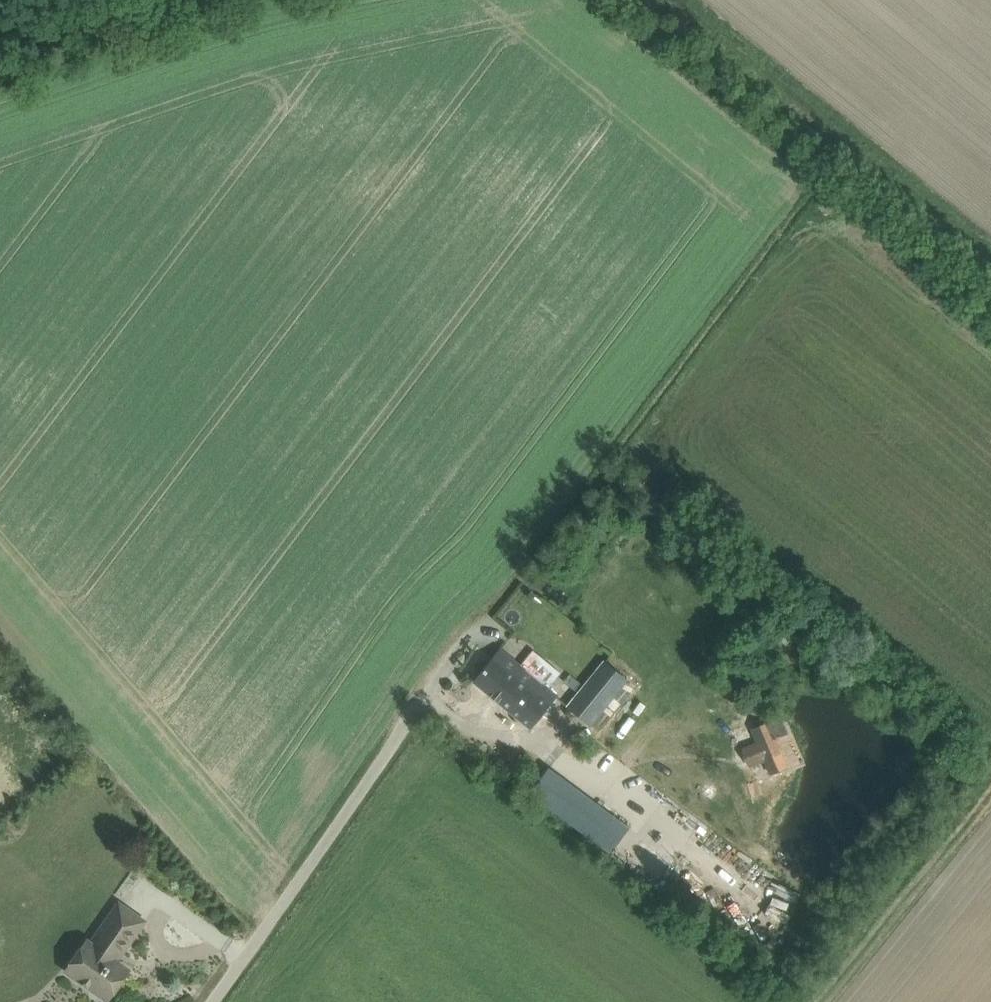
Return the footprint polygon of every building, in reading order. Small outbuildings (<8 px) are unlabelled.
[(546,705),(554,695),(520,667),(513,675),(493,659),(475,681),(541,735),(558,715),(546,705)] [(568,708),(594,729),(630,683),(605,663),(568,708)] [(781,717),(752,729),(757,743),(765,760),(770,773),(787,767),(781,754),(775,738),(787,733),(786,731),(781,719),(781,717)] [(548,767),(529,792),(610,853),(629,827),(548,767)] [(128,969),(116,961),(144,921),(119,904),(91,944),(87,941),(67,970),(108,999),(128,969)]
